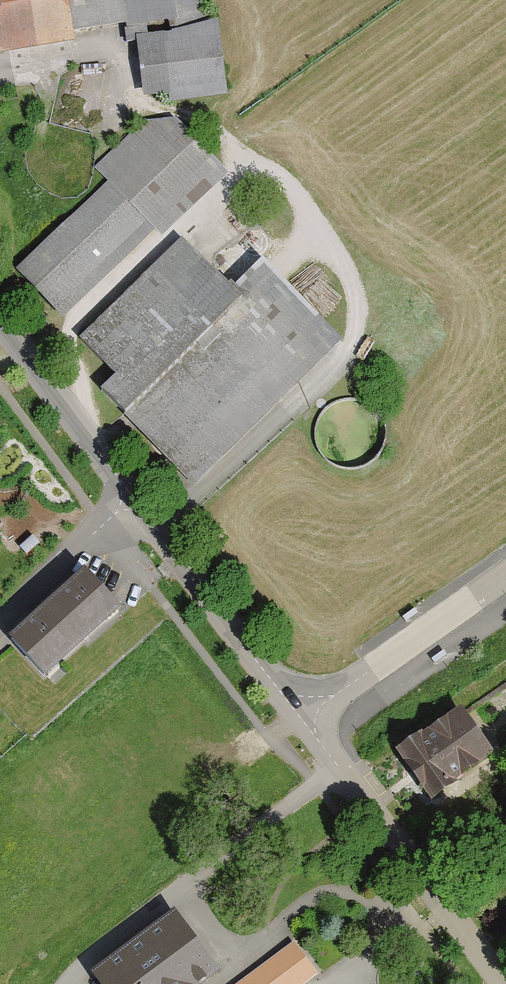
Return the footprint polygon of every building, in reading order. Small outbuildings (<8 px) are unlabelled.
[(71,36),(124,28),(127,46),(135,45),(143,102),(169,98),(170,107),(189,104),(188,94),(223,89),(225,89),(215,18),(204,20),(201,0),(0,0),(0,46),(71,36)] [(109,186),(17,273),(62,320),(154,233),(161,241),(228,178),(175,123),(144,124),(95,171),(109,186)] [(259,260),(263,257),(266,253),(267,248),(267,243),(264,239),(260,236),(254,235),(249,236),(244,241),(242,248),(243,253),(245,257),(251,260),(259,260)] [(181,243),(80,342),(114,377),(100,391),(193,486),(341,342),(263,263),(232,294),(181,243)] [(235,281),(240,278),(244,273),(245,267),(244,261),(240,255),(236,252),(229,250),(224,251),(219,254),(215,259),(213,266),(214,272),(218,278),(224,282),(229,283),(235,281)] [(117,612),(83,574),(5,644),(39,681),(117,612)] [(461,710),(396,754),(429,802),(494,758),(461,710)] [(96,973),(104,983),(203,983),(221,970),(177,912),(96,973)] [(295,944),(241,983),(308,983),(319,976),(295,944)]
